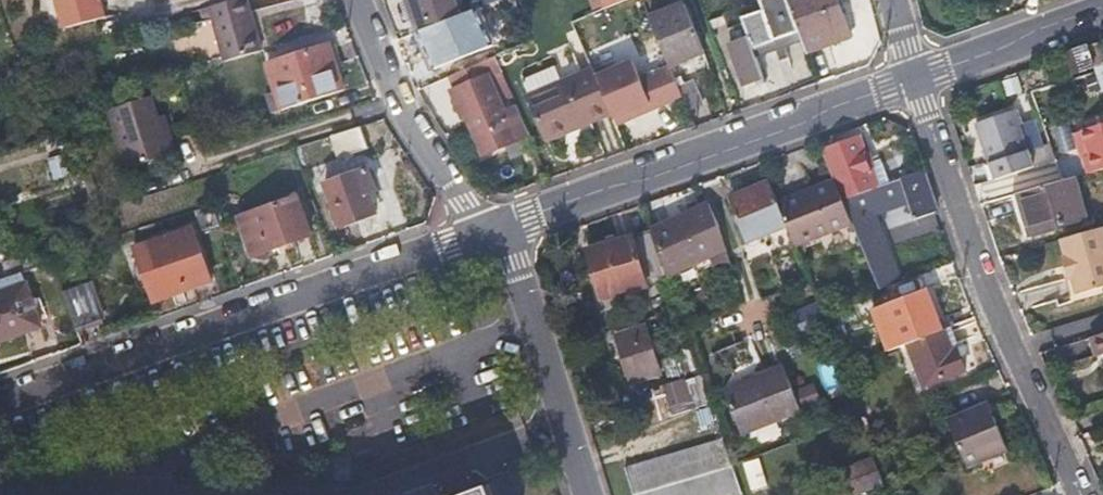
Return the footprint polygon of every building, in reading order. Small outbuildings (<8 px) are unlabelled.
[(61,24),(102,16),(99,0),(57,0),(61,24)] [(227,61),(264,51),(250,0),(228,0),(212,5),(227,61)] [(462,14),(456,0),(406,0),(420,31),(428,27),(462,14)] [(517,4),(516,0),(497,0),(487,4),(482,6),(487,16),(517,4)] [(603,10),(626,0),(600,0),(603,10)] [(729,49),(746,95),(766,88),(756,63),(755,61),(778,53),(779,54),(785,52),(781,43),(798,37),(785,0),(770,0),(759,4),(763,15),(742,22),(744,28),(728,34),(734,48),(729,49)] [(846,39),(833,0),(785,0),(798,37),(801,46),(804,55),(846,39)] [(700,107),(695,94),(689,82),(683,84),(677,70),(693,63),(691,56),(702,52),(686,5),(649,20),(668,68),(681,99),(687,113),(700,107)] [(482,6),(462,14),(428,27),(438,53),(444,66),(484,48),(473,22),(487,16),(482,6)] [(430,56),(438,53),(428,27),(420,31),(430,56)] [(798,37),(781,43),(785,52),(801,46),(798,37)] [(1096,43),(1085,47),(1092,66),(1102,62),(1096,43)] [(343,89),(335,67),(328,45),(267,65),(281,109),(343,89)] [(1065,54),(1072,74),(1092,66),(1085,47),(1065,54)] [(785,52),(779,54),(783,65),(788,63),(785,52)] [(778,53),(755,61),(756,63),(779,54),(778,53)] [(514,141),(483,62),(452,75),(483,154),(514,141)] [(632,62),(596,77),(611,115),(613,119),(634,111),(636,117),(681,99),(668,68),(639,79),(632,62)] [(596,77),(593,71),(565,82),(558,67),(526,81),(549,139),(611,115),(596,77)] [(175,153),(172,145),(170,136),(159,139),(154,122),(147,99),(106,111),(124,169),(175,153)] [(1026,153),(1011,112),(973,125),(993,181),(1024,171),(1019,155),(1026,153)] [(159,139),(170,136),(164,119),(154,122),(159,139)] [(334,133),(338,144),(341,155),(370,145),(363,124),(334,133)] [(1102,169),(1102,124),(1080,131),(1087,156),(1081,158),(1085,174),(1102,169)] [(875,187),(856,137),(820,150),(840,200),(875,187)] [(53,179),(69,174),(64,155),(48,159),(53,179)] [(375,191),(371,179),(367,168),(323,184),(340,227),(376,215),(368,194),(375,191)] [(920,171),(898,179),(913,220),(935,212),(920,171)] [(1011,195),(1023,238),(1084,220),(1072,178),(1011,195)] [(768,184),(728,199),(745,242),(785,226),(768,184)] [(794,242),(846,221),(831,186),(779,205),(794,242)] [(900,283),(863,195),(845,202),(864,251),(861,252),(878,293),(900,283)] [(238,220),(246,239),(253,258),(310,237),(296,199),(238,220)] [(707,205),(650,230),(666,275),(709,256),(724,250),(717,228),(707,205)] [(213,206),(199,211),(206,231),(220,227),(213,206)] [(1060,241),(1065,258),(1062,259),(1068,279),(1071,279),(1076,296),(1102,288),(1102,230),(1102,229),(1060,241)] [(134,251),(143,277),(153,303),(209,282),(190,230),(134,251)] [(666,275),(650,230),(586,249),(600,299),(646,285),(645,281),(666,275)] [(724,250),(709,256),(716,275),(731,269),(724,250)] [(19,273),(0,279),(0,343),(38,329),(19,273)] [(76,331),(89,326),(102,322),(89,286),(63,295),(76,331)] [(907,347),(942,331),(923,290),(889,304),(907,347)] [(822,318),(828,333),(851,322),(845,308),(822,318)] [(656,378),(640,329),(613,337),(629,385),(656,378)] [(954,350),(950,351),(942,331),(907,347),(924,389),(964,372),(954,350)] [(1101,353),(1102,360),(1102,333),(1084,338),(1090,357),(1101,353)] [(783,371),(723,393),(739,436),(800,413),(783,371)] [(678,387),(658,393),(665,416),(685,410),(678,387)] [(658,391),(640,396),(648,423),(666,418),(665,416),(658,393),(658,391)] [(1007,451),(990,408),(951,423),(968,467),(1007,451)] [(775,450),(783,473),(791,494),(807,489),(795,455),(814,448),(810,436),(775,450)] [(631,494),(739,494),(740,494),(722,441),(623,470),(631,494)] [(847,468),(853,482),(876,473),(870,458),(847,468)] [(744,463),(752,491),(767,487),(758,459),(744,463)]
